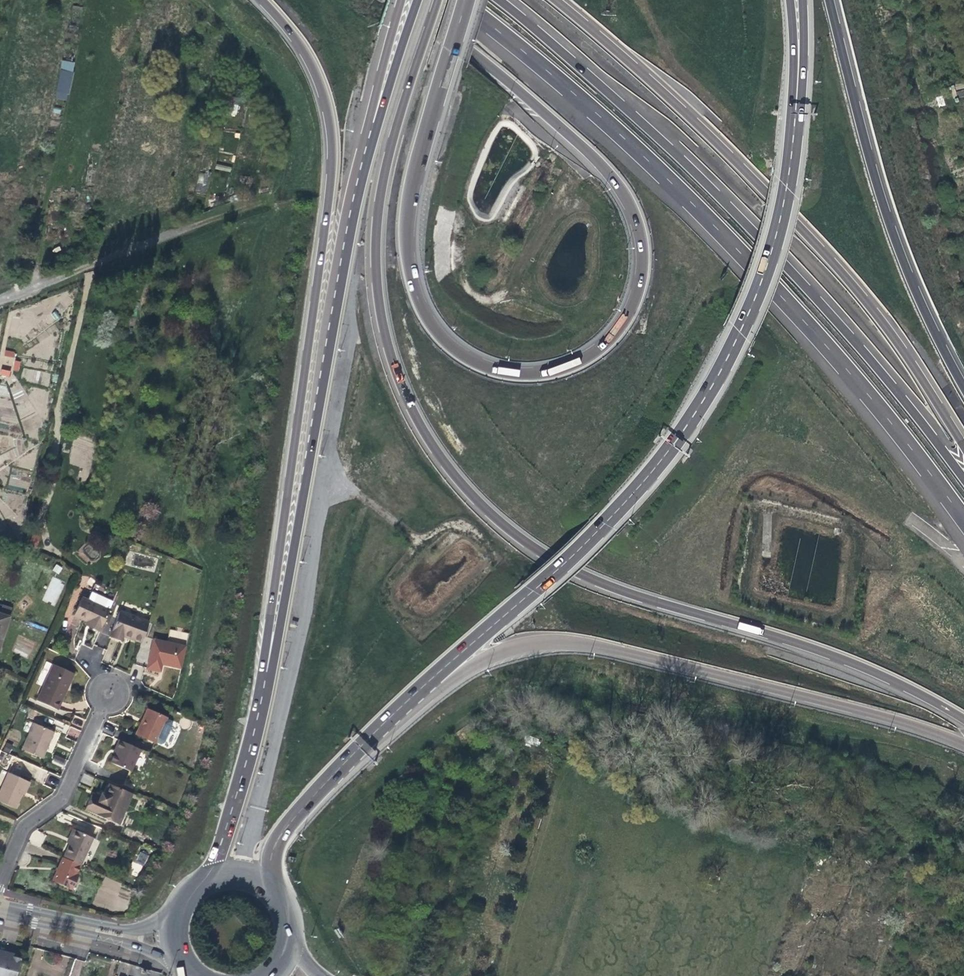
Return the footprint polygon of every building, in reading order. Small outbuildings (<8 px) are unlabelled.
[(55,98),(67,100),(75,62),(62,60),(55,98)] [(52,576),(42,600),(55,606),(65,582),(52,576)] [(92,622),(90,625),(99,630),(115,593),(116,592),(98,584),(94,586),(89,599),(83,596),(74,615),(88,620),(92,622)] [(11,609),(0,605),(0,641),(11,609)] [(148,622),(119,612),(110,637),(121,641),(123,637),(129,639),(140,643),(148,622)] [(181,667),(186,644),(153,637),(147,667),(160,670),(162,662),(166,663),(181,667)] [(72,672),(51,663),(36,697),(56,706),(59,701),(64,689),(62,688),(66,680),(68,680),(72,672)] [(164,716),(146,707),(140,721),(135,730),(154,738),(159,740),(162,739),(163,737),(169,724),(170,721),(169,719),(164,716)] [(439,716),(431,714),(429,723),(434,724),(436,725),(437,722),(437,721),(439,716)] [(32,721),(20,747),(41,755),(47,741),(52,730),(32,721)] [(116,739),(112,747),(114,748),(112,752),(109,761),(129,770),(138,749),(116,739)] [(20,791),(26,778),(7,771),(0,788),(0,800),(14,806),(20,791)] [(28,779),(26,778),(20,791),(22,792),(28,779)] [(108,782),(103,793),(100,799),(97,797),(98,796),(90,792),(83,808),(117,822),(130,792),(108,782)] [(72,827),(69,834),(72,835),(69,841),(63,856),(79,863),(91,835),(72,827)] [(139,851),(129,873),(138,877),(148,854),(139,851)] [(78,864),(79,863),(63,856),(62,857),(78,864)] [(52,879),(68,887),(74,873),(78,864),(62,857),(56,869),(52,879)] [(716,887),(720,875),(709,872),(705,883),(716,887)] [(77,874),(74,873),(68,887),(71,888),(77,874)] [(18,958),(14,957),(10,956),(11,953),(0,950),(0,975),(13,975),(18,958)]
